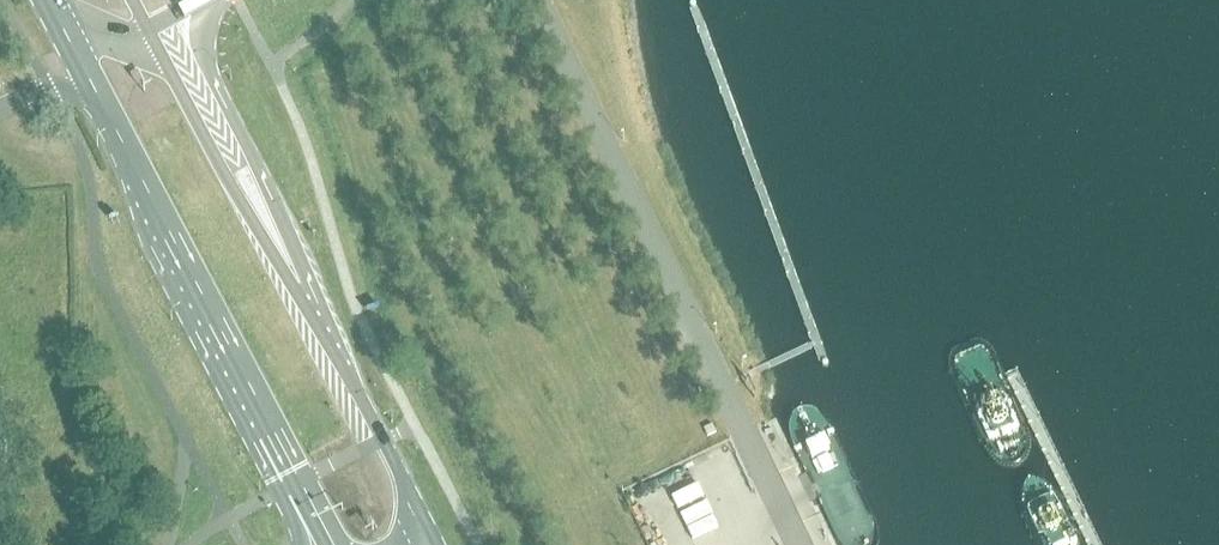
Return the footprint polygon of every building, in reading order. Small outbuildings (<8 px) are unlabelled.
[(690,523),(717,514),(706,480),(679,489),(690,523)]
